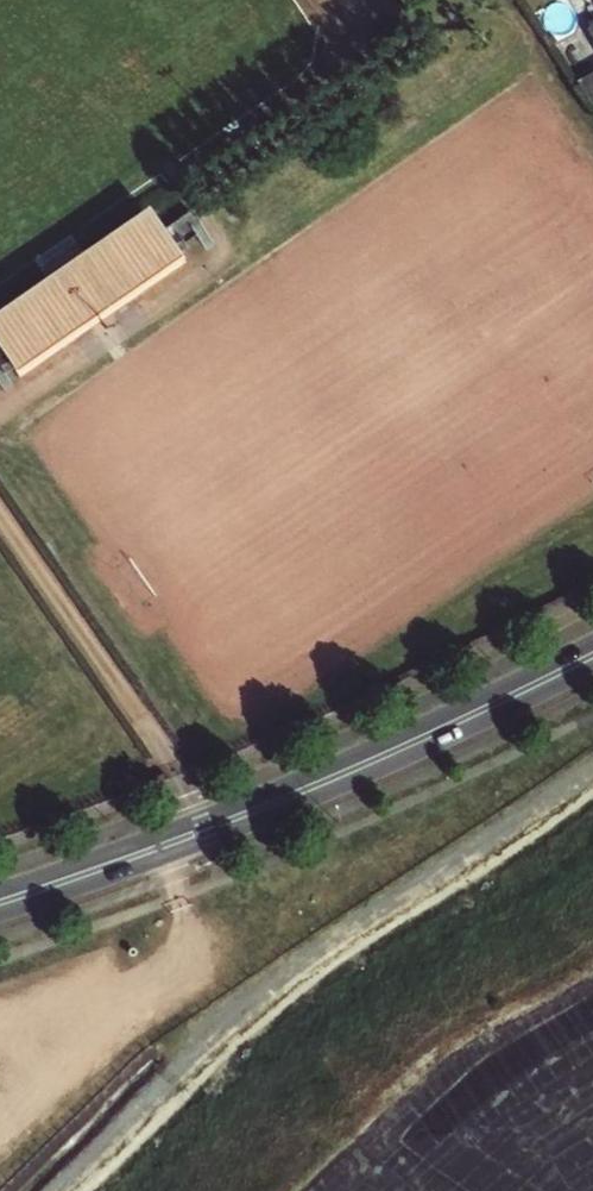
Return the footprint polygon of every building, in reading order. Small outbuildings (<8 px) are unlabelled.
[(163,217),(147,228),(78,275),(0,326),(0,339),(22,369),(187,253),(179,241),(188,235),(186,232),(205,219),(192,201),(165,220),(163,217)] [(163,217),(153,203),(0,309),(0,326),(78,275),(147,228),(163,217)]
